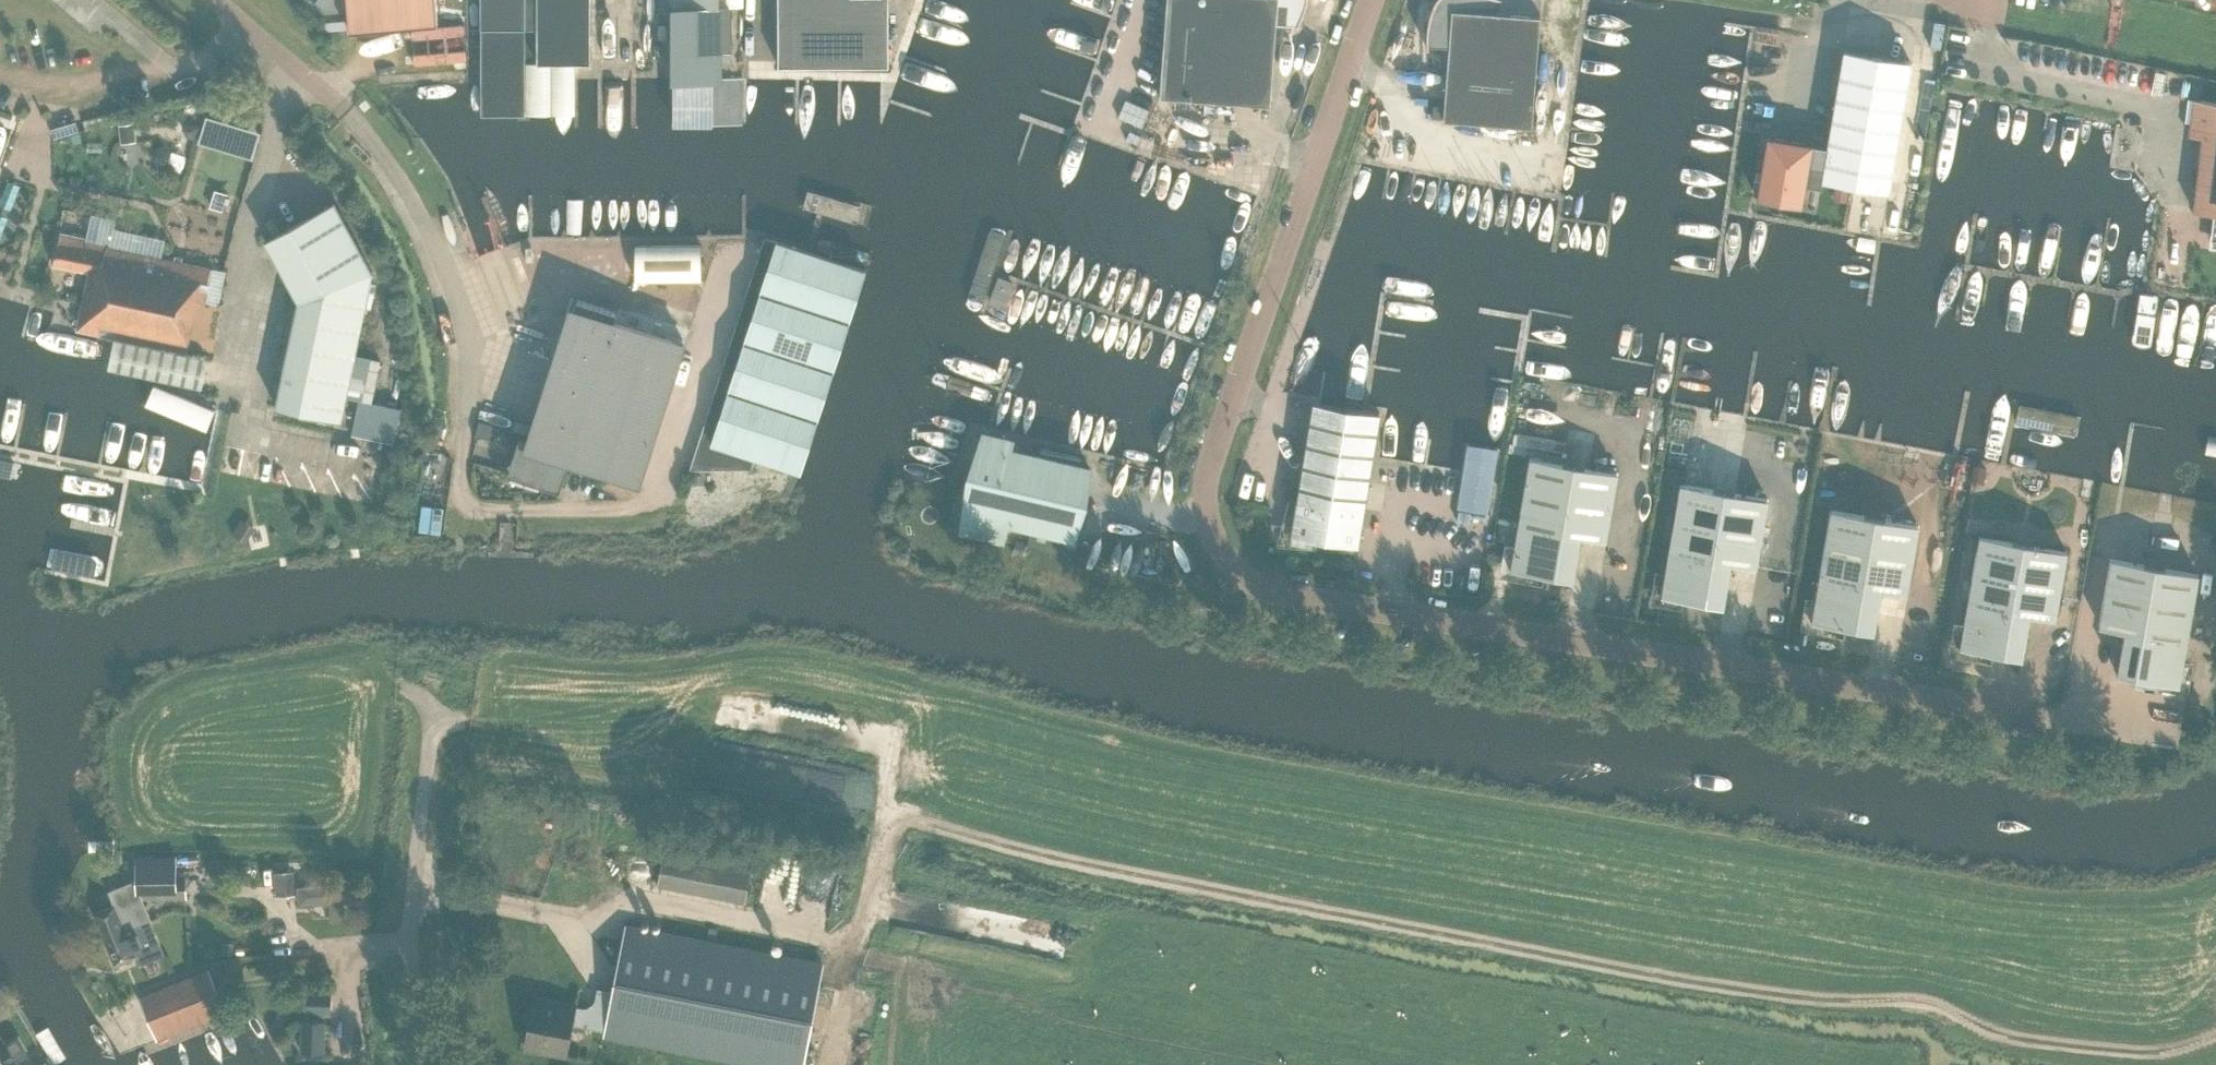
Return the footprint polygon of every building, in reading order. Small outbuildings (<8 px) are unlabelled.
[(436,0),(307,0),(310,3),(313,6),(316,8),(320,10),(324,10),(326,11),(329,11),(348,9),(349,30),(438,23),(436,0)] [(591,0),(481,0),(481,25),(481,82),(481,114),(525,114),(525,62),(573,62),(591,62),(591,0)] [(673,124),(713,124),(713,78),(713,54),(719,54),(722,51),(730,50),(730,7),(719,7),(719,0),(673,0),(673,20),(673,78),(673,124)] [(778,66),(889,65),(888,0),(778,0),(778,66)] [(1160,96),(1270,104),(1276,25),(1297,27),(1304,9),(1306,6),(1307,4),(1307,2),(1308,0),(1167,0),(1160,96)] [(1536,71),(1540,15),(1499,12),(1500,0),(1439,0),(1438,2),(1437,3),(1435,5),(1433,8),(1431,11),(1430,14),(1428,17),(1427,20),(1426,23),(1426,26),(1425,28),(1425,33),(1425,38),(1425,41),(1426,44),(1427,47),(1427,49),(1449,51),(1448,64),(1536,71)] [(1827,147),(1824,169),(1822,180),(1888,192),(1910,61),(1844,50),(1827,147)] [(1532,126),(1536,71),(1448,64),(1443,119),(1532,126)] [(2190,123),(2203,124),(2193,211),(2213,213),(2210,239),(2215,240),(2215,102),(2193,99),(2190,123)] [(50,144),(69,139),(63,118),(44,124),(50,144)] [(121,143),(136,142),(134,122),(119,124),(121,143)] [(1824,169),(1827,147),(1811,145),(1811,144),(1767,137),(1757,198),(1801,206),(1804,188),(1805,188),(1808,167),(1824,169)] [(341,421),(373,271),(331,199),(263,238),(298,299),(275,408),(341,421)] [(204,303),(212,269),(107,246),(108,243),(60,233),(53,265),(89,272),(77,329),(186,352),(187,351),(185,350),(196,301),(204,303)] [(800,472),(865,269),(812,252),(764,237),(690,469),(751,468),(754,457),(800,472)] [(635,245),(635,280),(702,280),(702,245),(635,245)] [(640,485),(685,343),(615,321),(617,312),(576,298),(569,320),(574,322),(536,443),(519,438),(508,473),(560,490),(569,462),(640,485)] [(359,344),(350,386),(375,391),(384,349),(359,344)] [(359,392),(358,430),(399,431),(400,393),(359,392)] [(1320,403),(1313,402),(1302,467),(1276,462),(1272,484),(1298,489),(1294,514),(1291,533),(1325,539),(1325,538),(1330,539),(1328,552),(1377,560),(1382,528),(1361,525),(1379,413),(1345,407),(1320,403)] [(1000,538),(1004,521),(1021,452),(1005,448),(1007,438),(984,433),(961,529),(1000,538)] [(1498,448),(1467,443),(1463,469),(1457,508),(1488,512),(1498,448)] [(1021,452),(1004,521),(1073,537),(1090,468),(1021,452)] [(1573,466),(1530,458),(1518,523),(1510,568),(1554,576),(1573,466)] [(1573,466),(1554,576),(1572,579),(1580,535),(1605,539),(1617,473),(1573,466)] [(1704,602),(1724,492),(1680,484),(1669,549),(1668,549),(1660,594),(1704,602)] [(1724,492),(1704,602),(1723,605),(1731,561),(1756,565),(1767,500),(1724,492)] [(1855,628),(1874,518),(1831,510),(1819,576),(1811,621),(1855,628)] [(1874,518),(1855,628),(1873,631),(1881,587),(1906,591),(1918,526),(1874,518)] [(2003,654),(2022,544),(1979,536),(1967,602),(1959,646),(2003,654)] [(1026,541),(1016,539),(1012,553),(1012,554),(1022,557),(1026,541)] [(2022,544),(2003,654),(2022,657),(2029,613),(2055,617),(2066,552),(2022,544)] [(2135,677),(2154,567),(2110,559),(2099,625),(2124,629),(2116,674),(2135,677)] [(2154,567),(2135,677),(2179,685),(2187,640),(2186,640),(2198,575),(2154,567)] [(1196,585),(1202,580),(1197,573),(1190,579),(1196,585)] [(746,901),(756,849),(667,832),(657,883),(746,901)] [(104,938),(151,920),(151,919),(142,898),(187,897),(186,878),(176,878),(176,856),(135,856),(136,878),(134,879),(135,880),(109,890),(114,904),(94,912),(104,938)] [(217,859),(213,859),(209,866),(212,874),(222,874),(227,867),(222,859),(217,859)] [(276,897),(293,896),(291,872),(273,873),(276,897)] [(151,920),(104,938),(104,939),(114,964),(135,956),(139,964),(164,954),(151,920)] [(822,963),(627,925),(614,992),(598,989),(589,1009),(575,1006),(576,1004),(535,996),(525,1048),(566,1056),(572,1023),(607,1030),(606,1035),(761,1064),(802,1064),(822,963)] [(156,1039),(226,1012),(209,969),(139,996),(156,1039)] [(331,1011),(331,993),(305,992),(304,1010),(331,1011)] [(325,1051),(325,1020),(302,1019),(301,1051),(325,1051)] [(0,1038),(0,1064),(19,1064),(0,1038)] [(47,1055),(39,1060),(42,1064),(54,1064),(47,1055)]
